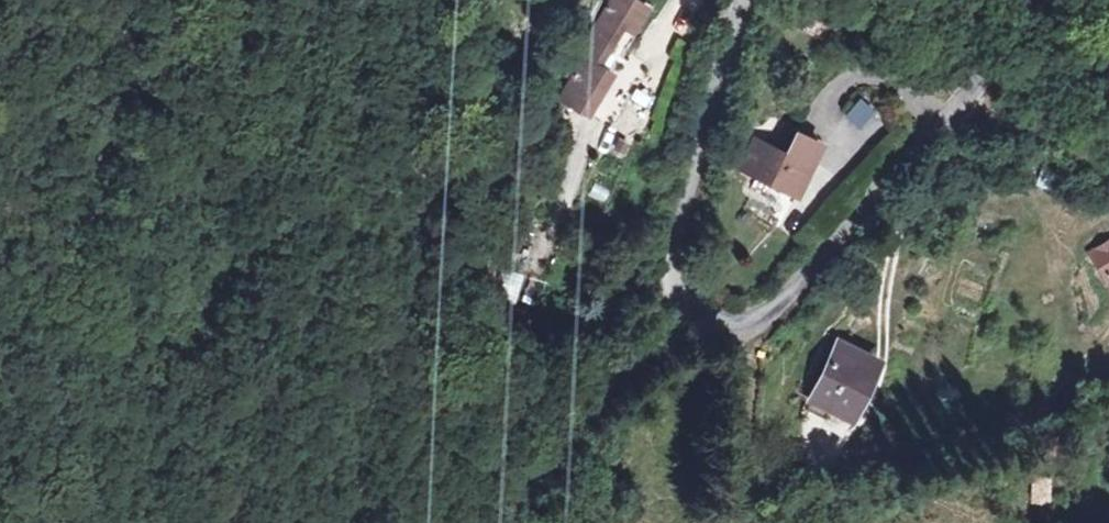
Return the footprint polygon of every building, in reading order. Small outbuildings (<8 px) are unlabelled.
[(643,0),(619,0),(586,55),(591,58),(571,95),(597,110),(605,96),(597,92),(612,67),(606,64),(629,23),(639,29),(653,6),(643,0)] [(597,92),(605,96),(619,71),(612,67),(597,92)] [(843,114),(868,135),(883,117),(858,96),(843,114)] [(792,121),(783,143),(796,148),(805,128),(792,121)] [(762,135),(746,167),(808,193),(833,141),(805,128),(796,148),(783,143),(762,135)] [(1091,247),(1105,274),(1108,272),(1108,238),(1091,247)] [(497,296),(516,300),(521,275),(502,271),(497,296)] [(869,361),(836,347),(814,399),(847,413),(851,402),(846,400),(850,390),(856,392),(869,361)] [(1051,502),(1049,464),(1030,465),(1032,503),(1051,502)]
